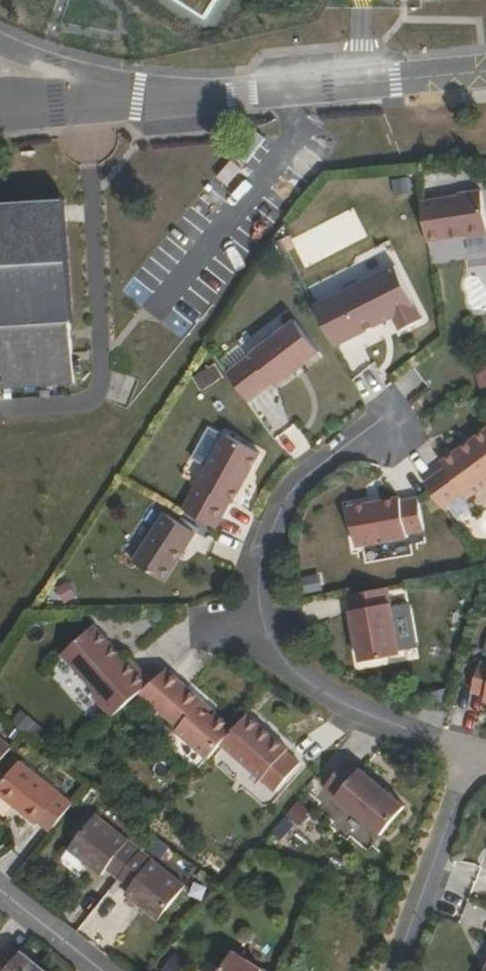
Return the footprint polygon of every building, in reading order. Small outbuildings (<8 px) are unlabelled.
[(207,16),(218,0),(182,0),(207,16)] [(482,190),(459,194),(460,196),(421,201),(428,241),(448,238),(448,236),(463,234),(463,236),(466,235),(466,237),(485,234),(485,213),(482,190)] [(0,207),(0,375),(5,375),(6,388),(74,384),(64,203),(0,207)] [(312,310),(334,348),(377,326),(378,321),(390,316),(391,319),(398,332),(420,321),(392,267),(359,285),(352,283),(342,289),(342,294),(312,310)] [(131,279),(124,293),(144,302),(151,289),(131,279)] [(183,335),(191,324),(173,311),(165,322),(183,335)] [(378,321),(377,326),(391,319),(390,316),(378,321)] [(276,385),(317,354),(293,322),(224,374),(246,401),(273,381),(276,385)] [(204,391),(225,377),(216,363),(195,378),(204,391)] [(476,366),(477,383),(485,383),(485,365),(476,366)] [(442,507),(464,491),(467,498),(485,484),(485,429),(442,461),(446,468),(426,483),(442,507)] [(184,512),(216,529),(230,503),(232,505),(244,483),(250,473),(260,455),(225,436),(184,512)] [(399,499),(348,509),(356,548),(406,539),(406,535),(423,531),(417,500),(399,502),(399,499)] [(195,536),(164,517),(134,565),(164,585),(195,536)] [(303,574),(303,592),(322,592),(322,574),(303,574)] [(63,604),(78,597),(70,580),(55,587),(63,604)] [(403,656),(390,589),(351,596),(363,663),(403,656)] [(141,696),(152,685),(130,660),(127,664),(119,656),(117,658),(112,652),(114,650),(95,629),(64,658),(98,695),(95,699),(114,720),(141,696)] [(482,664),(473,691),(485,696),(485,665),(482,664)] [(168,672),(152,685),(141,696),(180,729),(177,733),(210,762),(223,747),(236,731),(216,715),(214,719),(200,708),(204,703),(168,672)] [(214,719),(216,715),(204,703),(200,708),(214,719)] [(236,731),(223,747),(277,793),(302,766),(288,754),(289,752),(273,738),(273,740),(265,734),(266,731),(249,717),(236,731)] [(8,744),(11,748),(24,732),(13,724),(5,735),(11,740),(8,744)] [(273,740),(273,738),(266,731),(265,734),(273,740)] [(11,748),(8,744),(0,738),(0,761),(11,748)] [(349,759),(325,789),(382,835),(406,807),(349,759)] [(74,802),(21,762),(0,788),(0,794),(38,824),(40,822),(51,832),(74,802)] [(287,814),(299,828),(313,816),(301,802),(287,814)] [(107,869),(120,879),(142,851),(97,815),(70,849),(102,875),(107,869)] [(142,851),(120,879),(131,887),(127,893),(160,921),(187,886),(142,851)] [(468,906),(480,867),(455,859),(443,899),(468,906)] [(0,958),(0,970),(38,970),(41,967),(22,951),(15,959),(12,964),(2,956),(0,958)] [(6,951),(2,956),(12,964),(15,959),(6,951)] [(237,953),(226,970),(266,970),(237,953)]
